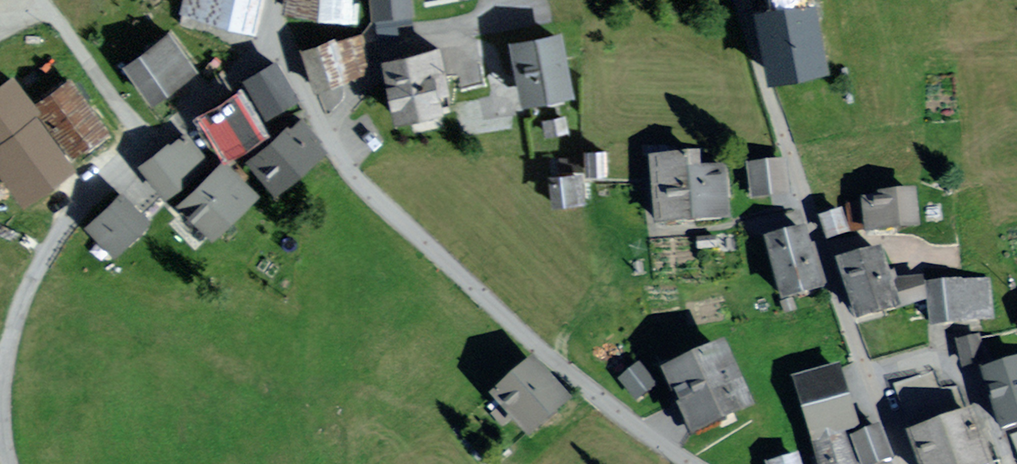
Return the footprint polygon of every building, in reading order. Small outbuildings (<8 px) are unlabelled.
[(182,16),(247,31),(255,0),(186,0),(182,16)] [(292,11),(355,16),(356,0),(293,0),(292,11)] [(376,11),(415,6),(415,0),(374,0),(376,11)] [(774,10),(759,13),(771,73),(824,62),(812,2),(774,10)] [(517,43),(529,97),(578,87),(567,33),(517,43)] [(169,34),(126,68),(152,102),(168,90),(196,69),(169,34)] [(351,37),(303,52),(313,82),(361,67),(351,37)] [(433,53),(390,61),(401,115),(444,107),(433,53)] [(282,64),(251,82),(269,113),(300,96),(282,64)] [(27,197),(74,162),(67,153),(13,80),(0,89),(0,140),(4,145),(0,147),(0,161),(27,197)] [(38,107),(74,154),(101,134),(105,131),(69,84),(38,107)] [(243,94),(210,113),(231,150),(264,131),(243,94)] [(305,117),(257,157),(279,184),(328,144),(305,117)] [(185,134),(145,167),(168,195),(203,166),(208,161),(185,134)] [(607,147),(589,149),(591,172),(609,170),(607,147)] [(697,156),(656,158),(657,173),(660,224),(724,220),(722,182),(721,170),(698,171),(697,156)] [(222,166),(183,199),(212,233),(258,195),(229,161),(222,166)] [(784,161),(751,165),(755,195),(770,193),(788,190),(784,161)] [(583,172),(557,173),(558,195),(584,194),(583,172)] [(913,194),(866,199),(869,229),(873,228),(917,223),(913,194)] [(122,197),(90,225),(112,250),(135,230),(144,222),(122,197)] [(841,212),(823,218),(829,236),(842,232),(847,230),(841,212)] [(805,232),(772,241),(786,296),(819,287),(806,238),(805,232)] [(879,255),(846,266),(863,319),(896,308),(879,255)] [(923,281),(903,286),(909,307),(929,301),(923,281)] [(987,281),(935,285),(938,323),(991,319),(987,281)] [(720,354),(669,376),(679,398),(693,430),(744,408),(720,354)] [(982,373),(1002,430),(1016,424),(1016,360),(1003,365),(982,373)] [(569,403),(533,363),(499,394),(535,433),(569,403)] [(637,366),(622,378),(638,398),(653,386),(637,366)] [(797,383),(821,463),(851,463),(841,429),(854,425),(840,379),(837,371),(797,383)] [(898,386),(924,463),(984,463),(959,389),(943,394),(936,373),(898,386)] [(865,463),(880,463),(892,460),(882,431),(857,439),(865,463)] [(770,462),(770,463),(801,463),(799,455),(770,462)]
